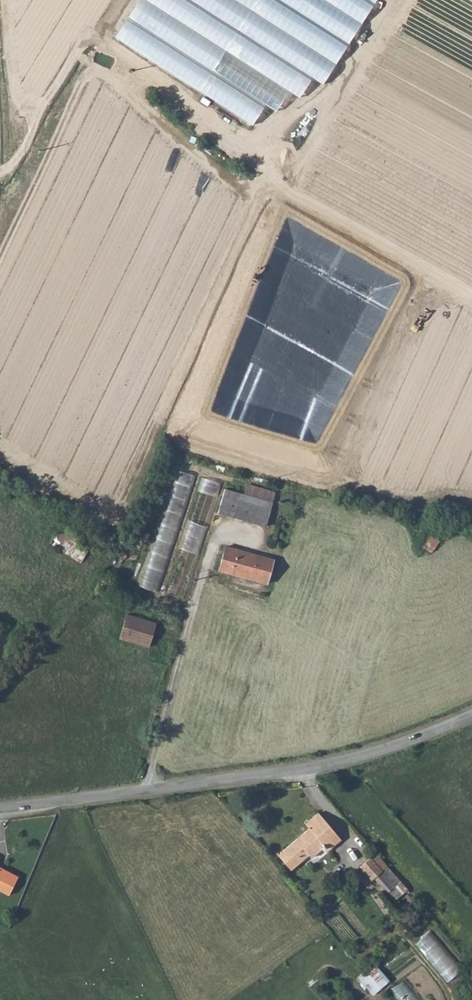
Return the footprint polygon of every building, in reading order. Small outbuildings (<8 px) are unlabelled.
[(374,0),(137,0),(114,36),(250,123),(262,103),(273,110),(286,90),(297,97),(310,77),(320,83),(374,0)] [(161,591),(194,473),(175,468),(142,585),(161,591)] [(168,593),(186,598),(219,480),(201,475),(168,593)] [(242,493),(270,502),(273,491),(244,483),(242,493)] [(263,524),(270,502),(242,493),(224,488),(218,511),(263,524)] [(74,542),(80,530),(62,519),(49,541),(78,559),(84,550),(74,542)] [(217,568),(265,582),(272,558),(223,545),(217,568)] [(153,622),(126,612),(118,636),(145,645),(153,622)] [(166,762),(176,763),(178,749),(168,748),(166,762)] [(316,812),(314,814),(305,822),(308,826),(277,853),(290,869),(309,853),(312,856),(324,844),(328,848),(339,838),(316,812)] [(385,866),(373,852),(369,856),(380,869),(385,866)] [(400,893),(380,869),(369,856),(359,866),(370,878),(374,876),(393,899),(400,893)] [(7,894),(16,877),(0,869),(0,870),(0,890),(7,894)] [(416,942),(451,984),(465,972),(430,930),(416,942)] [(370,964),(356,977),(373,995),(387,982),(370,964)]
